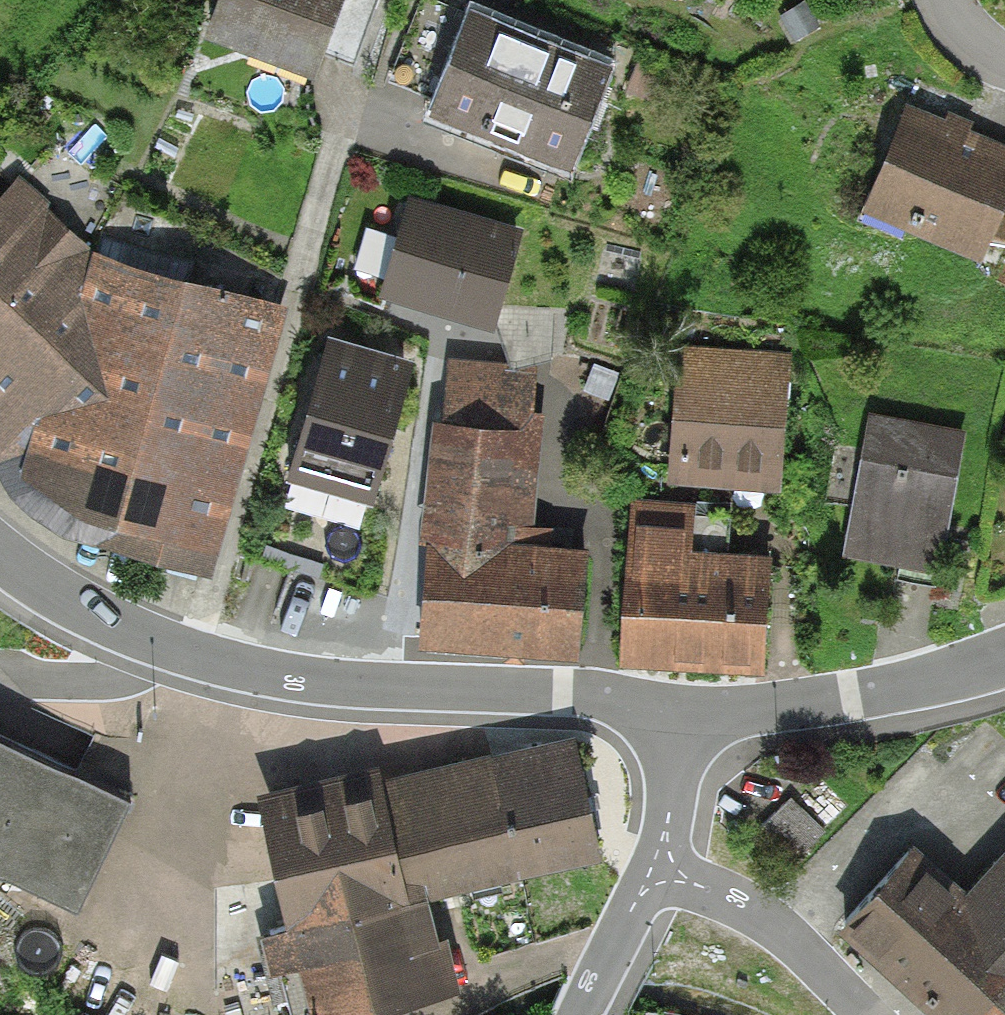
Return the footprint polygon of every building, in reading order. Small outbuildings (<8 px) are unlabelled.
[(334,0),(214,0),(197,43),(302,83),(334,0)] [(601,68),(471,16),(435,105),(566,157),(601,68)] [(899,107),(854,218),(975,267),(1004,193),(1004,150),(899,107)] [(93,253),(19,187),(0,208),(0,427),(12,437),(51,394),(93,253)] [(197,566),(279,276),(126,191),(93,253),(51,394),(12,437),(34,460),(147,493),(134,549),(197,566)] [(516,234),(410,201),(385,283),(491,316),(516,234)] [(412,370),(323,347),(288,482),(377,505),(412,370)] [(787,360),(672,347),(656,488),(771,500),(787,360)] [(839,566),(939,584),(966,438),(866,420),(839,566)] [(531,435),(424,423),(398,650),(569,669),(582,555),(518,547),(531,435)] [(615,665),(753,680),(766,562),(687,553),(692,507),(633,500),(615,665)] [(572,741),(494,758),(520,863),(597,846),(572,741)] [(67,917),(118,811),(0,754),(0,884),(67,917)] [(494,754),(270,808),(298,923),(271,929),(291,1014),(313,1014),(442,984),(420,891),(521,867),(520,863),(494,758),(494,754)] [(960,896),(902,846),(827,934),(923,1014),(1004,1014),(1004,843),(960,896)]
